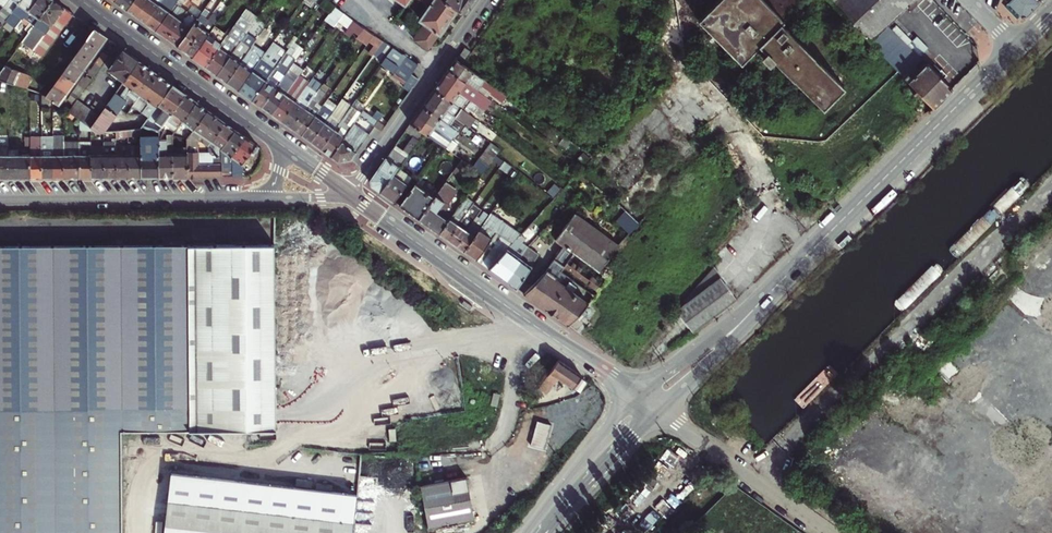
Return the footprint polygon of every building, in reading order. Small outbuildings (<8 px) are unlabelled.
[(14,8),(20,0),(0,0),(0,2),(4,5),(0,10),(0,26),(14,8)] [(35,0),(20,0),(14,8),(23,15),(26,11),(35,0)] [(52,0),(35,0),(26,11),(37,20),(52,0)] [(34,24),(46,33),(66,6),(60,2),(57,0),(52,0),(37,20),(34,24)] [(125,7),(135,15),(145,22),(160,0),(131,0),(125,7)] [(145,22),(150,26),(154,29),(175,0),(160,0),(145,22)] [(154,29),(160,34),(165,37),(186,8),(181,4),(184,0),(175,0),(154,29)] [(415,39),(429,50),(445,27),(459,9),(446,0),(427,0),(431,3),(420,18),(426,23),(415,39)] [(459,9),(465,13),(474,0),(446,0),(459,9)] [(805,0),(719,0),(700,19),(743,62),(759,45),(766,52),(762,55),(768,62),(772,58),(793,78),(794,77),(824,106),(844,86),(814,57),(815,56),(785,26),(788,23),(785,19),(805,0)] [(934,106),(951,88),(927,63),(920,70),(915,66),(920,60),(917,57),(927,48),(916,37),(911,42),(895,26),(891,31),(887,27),(914,0),(828,0),(934,106)] [(1008,1),(1019,12),(1023,15),(1025,14),(1027,14),(1041,0),(1009,0),(1008,1)] [(333,25),(336,20),(342,11),(333,5),(323,18),(333,25)] [(197,16),(176,45),(181,48),(183,50),(206,19),(203,16),(208,9),(204,6),(197,16)] [(221,41),(204,65),(210,69),(215,73),(247,30),(258,14),(247,6),(221,41)] [(186,8),(165,37),(170,41),(176,45),(197,16),(186,8)] [(348,25),(353,19),(342,11),(336,20),(347,27),(348,25)] [(206,19),(183,50),(187,53),(190,55),(207,32),(218,17),(211,12),(206,19)] [(358,33),(363,26),(353,19),(348,25),(358,33)] [(365,42),(368,39),(372,33),(363,26),(358,33),(356,36),(365,42)] [(93,27),(86,38),(98,47),(102,41),(106,36),(93,27)] [(256,37),(224,80),(231,85),(236,89),(265,50),(258,45),(267,32),(262,29),(256,37)] [(247,30),(215,73),(220,76),(224,80),(256,37),(247,30)] [(207,32),(190,55),(197,60),(204,65),(221,41),(207,32)] [(372,42),(366,51),(372,55),(383,40),(372,33),(368,39),(372,42)] [(86,38),(78,49),(90,58),(94,52),(98,47),(86,38)] [(290,45),(250,99),(256,102),(260,106),(289,66),(304,45),(294,39),(290,45)] [(116,43),(112,40),(107,48),(111,50),(116,43)] [(265,50),(236,89),(244,94),(250,99),(290,45),(283,40),(278,46),(271,41),(265,50)] [(392,47),(381,64),(413,85),(418,78),(412,73),(418,65),(392,47)] [(123,79),(138,59),(129,53),(122,48),(107,67),(123,79)] [(469,52),(463,48),(456,58),(462,63),(469,52)] [(78,49),(70,60),(82,69),(86,64),(90,58),(78,49)] [(95,61),(100,65),(108,54),(103,50),(95,61)] [(462,63),(456,58),(452,64),(449,68),(488,97),(490,93),(499,99),(504,93),(462,63)] [(130,87),(146,66),(142,63),(138,59),(123,79),(122,81),(129,86),(130,87)] [(70,60),(62,71),(74,80),(78,74),(82,69),(70,60)] [(87,72),(92,76),(100,65),(95,61),(87,72)] [(0,71),(0,78),(15,83),(20,70),(5,64),(0,71)] [(145,87),(156,72),(151,69),(146,66),(130,87),(129,86),(123,94),(120,92),(117,95),(113,93),(104,105),(115,113),(124,101),(129,104),(131,100),(133,101),(145,87)] [(289,66),(260,106),(265,109),(269,112),(298,73),(289,66)] [(488,97),(449,68),(445,73),(442,79),(485,110),(492,100),(488,97)] [(62,71),(54,82),(66,90),(70,86),(74,80),(62,71)] [(335,71),(330,78),(337,82),(341,76),(335,71)] [(79,83),(84,87),(92,76),(87,72),(79,83)] [(142,124),(171,84),(161,76),(156,72),(145,87),(133,101),(131,100),(129,104),(141,112),(129,129),(140,128),(140,126),(142,124)] [(298,73),(269,112),(274,116),(279,119),(309,79),(299,72),(298,73)] [(309,79),(279,119),(285,124),(289,127),(319,86),(322,82),(312,75),(309,79)] [(485,110),(442,79),(438,83),(435,88),(464,109),(467,106),(483,117),(487,111),(485,110)] [(54,82),(46,93),(58,102),(62,97),(66,90),(54,82)] [(70,93),(76,98),(84,87),(79,83),(78,83),(70,93)] [(157,129),(160,124),(183,92),(178,88),(171,84),(142,124),(148,126),(157,129)] [(319,86),(289,127),(295,131),(299,134),(319,106),(316,103),(325,90),(319,86)] [(464,109),(435,88),(431,93),(429,96),(465,123),(468,125),(474,117),(464,109)] [(173,132),(195,101),(189,97),(183,92),(160,124),(173,132)] [(465,123),(429,96),(425,101),(422,105),(458,131),(465,123)] [(319,106),(299,134),(304,137),(309,140),(336,104),(326,97),(319,106)] [(336,104),(309,140),(314,144),(319,148),(351,104),(341,97),(336,104)] [(68,109),(90,125),(98,114),(76,98),(68,109)] [(351,104),(319,148),(325,152),(330,155),(352,124),(358,115),(380,130),(384,125),(362,110),(365,106),(355,99),(351,104)] [(193,127),(206,109),(200,104),(195,101),(173,132),(172,133),(172,134),(172,140),(174,140),(175,134),(177,133),(180,135),(186,137),(193,127)] [(106,126),(115,113),(104,105),(98,114),(90,125),(98,131),(108,130),(106,126)] [(458,131),(422,105),(420,109),(417,113),(452,139),(458,131)] [(211,140),(224,122),(215,115),(206,109),(193,127),(211,140)] [(452,139),(417,113),(413,118),(411,122),(450,150),(456,142),(452,139)] [(220,146),(233,128),(228,125),(224,122),(211,140),(208,144),(208,153),(211,155),(220,154),(220,146)] [(148,175),(158,175),(157,139),(157,134),(148,134),(148,126),(142,124),(140,126),(140,128),(140,145),(140,175),(148,175)] [(352,124),(330,155),(334,159),(338,161),(350,160),(368,135),(352,124)] [(230,156),(244,136),(239,133),(233,128),(220,146),(220,154),(220,163),(220,175),(231,174),(230,156)] [(164,175),(172,175),(172,152),(172,140),(172,134),(166,134),(166,139),(157,139),(158,175),(164,175)] [(58,176),(64,176),(64,156),(64,135),(52,135),(52,136),(52,176),(58,176)] [(37,176),(41,176),(41,136),(30,136),(30,153),(30,176),(37,176)] [(47,176),(52,176),(52,136),(41,136),(41,176),(47,176)] [(231,174),(241,174),(242,162),(255,144),(250,140),(244,136),(230,156),(231,174)] [(403,150),(394,144),(370,178),(370,182),(371,186),(378,191),(392,173),(396,167),(399,166),(419,140),(413,136),(403,150)] [(109,176),(115,176),(115,145),(115,140),(103,140),(103,145),(103,176),(109,176)] [(483,150),(493,157),(499,148),(490,142),(483,150)] [(71,176),(79,176),(79,145),(69,145),(69,156),(64,156),(64,176),(71,176)] [(85,176),(90,176),(90,145),(79,145),(79,176),(85,176)] [(96,176),(103,176),(103,145),(90,145),(90,176),(96,176)] [(121,176),(128,175),(127,145),(115,145),(115,176),(121,176)] [(134,175),(140,175),(140,145),(127,145),(128,175),(134,175)] [(179,175),(186,175),(186,153),(186,145),(177,145),(177,152),(172,152),(172,175),(179,175)] [(477,158),(487,165),(493,157),(483,150),(477,158)] [(30,176),(30,153),(0,153),(0,176),(6,176),(30,176)] [(204,175),(220,175),(220,163),(198,163),(197,153),(186,153),(186,175),(204,175)] [(477,158),(471,166),(481,173),(487,165),(477,158)] [(468,164),(461,159),(453,170),(460,175),(468,164)] [(511,167),(504,161),(498,168),(506,174),(511,167)] [(392,173),(378,191),(384,195),(389,198),(402,181),(392,173)] [(402,181),(389,198),(392,200),(405,183),(402,181)] [(415,183),(399,205),(404,209),(409,212),(425,190),(415,183)] [(434,197),(418,219),(429,226),(438,233),(447,220),(439,215),(456,192),(443,183),(434,197)] [(425,190),(409,212),(418,219),(434,197),(425,190)] [(447,220),(438,233),(442,236),(446,239),(475,200),(466,193),(447,220)] [(475,200),(446,239),(450,242),(455,245),(478,212),(483,206),(475,200)] [(478,212),(455,245),(458,247),(463,250),(491,211),(485,207),(480,214),(478,212)] [(491,211),(463,250),(476,260),(487,268),(520,234),(522,232),(491,211)] [(563,246),(553,259),(562,266),(573,252),(597,271),(599,269),(616,246),(619,243),(574,212),(554,239),(563,246)] [(620,225),(630,234),(639,224),(630,215),(620,225)] [(531,232),(525,237),(531,243),(536,237),(531,232)] [(520,234),(487,268),(497,275),(504,280),(519,259),(518,258),(526,248),(521,243),(525,238),(520,234)] [(122,431),(276,428),(275,244),(0,244),(0,532),(122,532),(122,431)] [(519,259),(504,280),(511,285),(515,288),(530,267),(529,266),(537,255),(526,248),(518,258),(519,259)] [(541,275),(523,293),(554,316),(566,324),(594,296),(609,276),(599,269),(597,271),(573,252),(562,266),(553,259),(541,275)] [(712,269),(675,311),(692,334),(726,310),(736,301),(712,269)] [(310,305),(310,331),(332,331),(333,305),(310,305)] [(563,364),(557,360),(540,384),(548,389),(556,377),(571,388),(580,375),(563,364)] [(379,434),(378,413),(371,413),(371,434),(379,434)] [(529,447),(546,450),(551,425),(534,421),(529,447)] [(360,456),(360,477),(385,478),(386,457),(360,456)] [(164,532),(352,532),(356,494),(171,473),(164,532)] [(468,482),(463,483),(470,526),(475,525),(468,482)] [(463,483),(423,489),(430,532),(470,526),(463,483)] [(734,532),(742,532),(747,528),(721,499),(697,521),(708,532),(730,532),(732,531),(734,532)]
